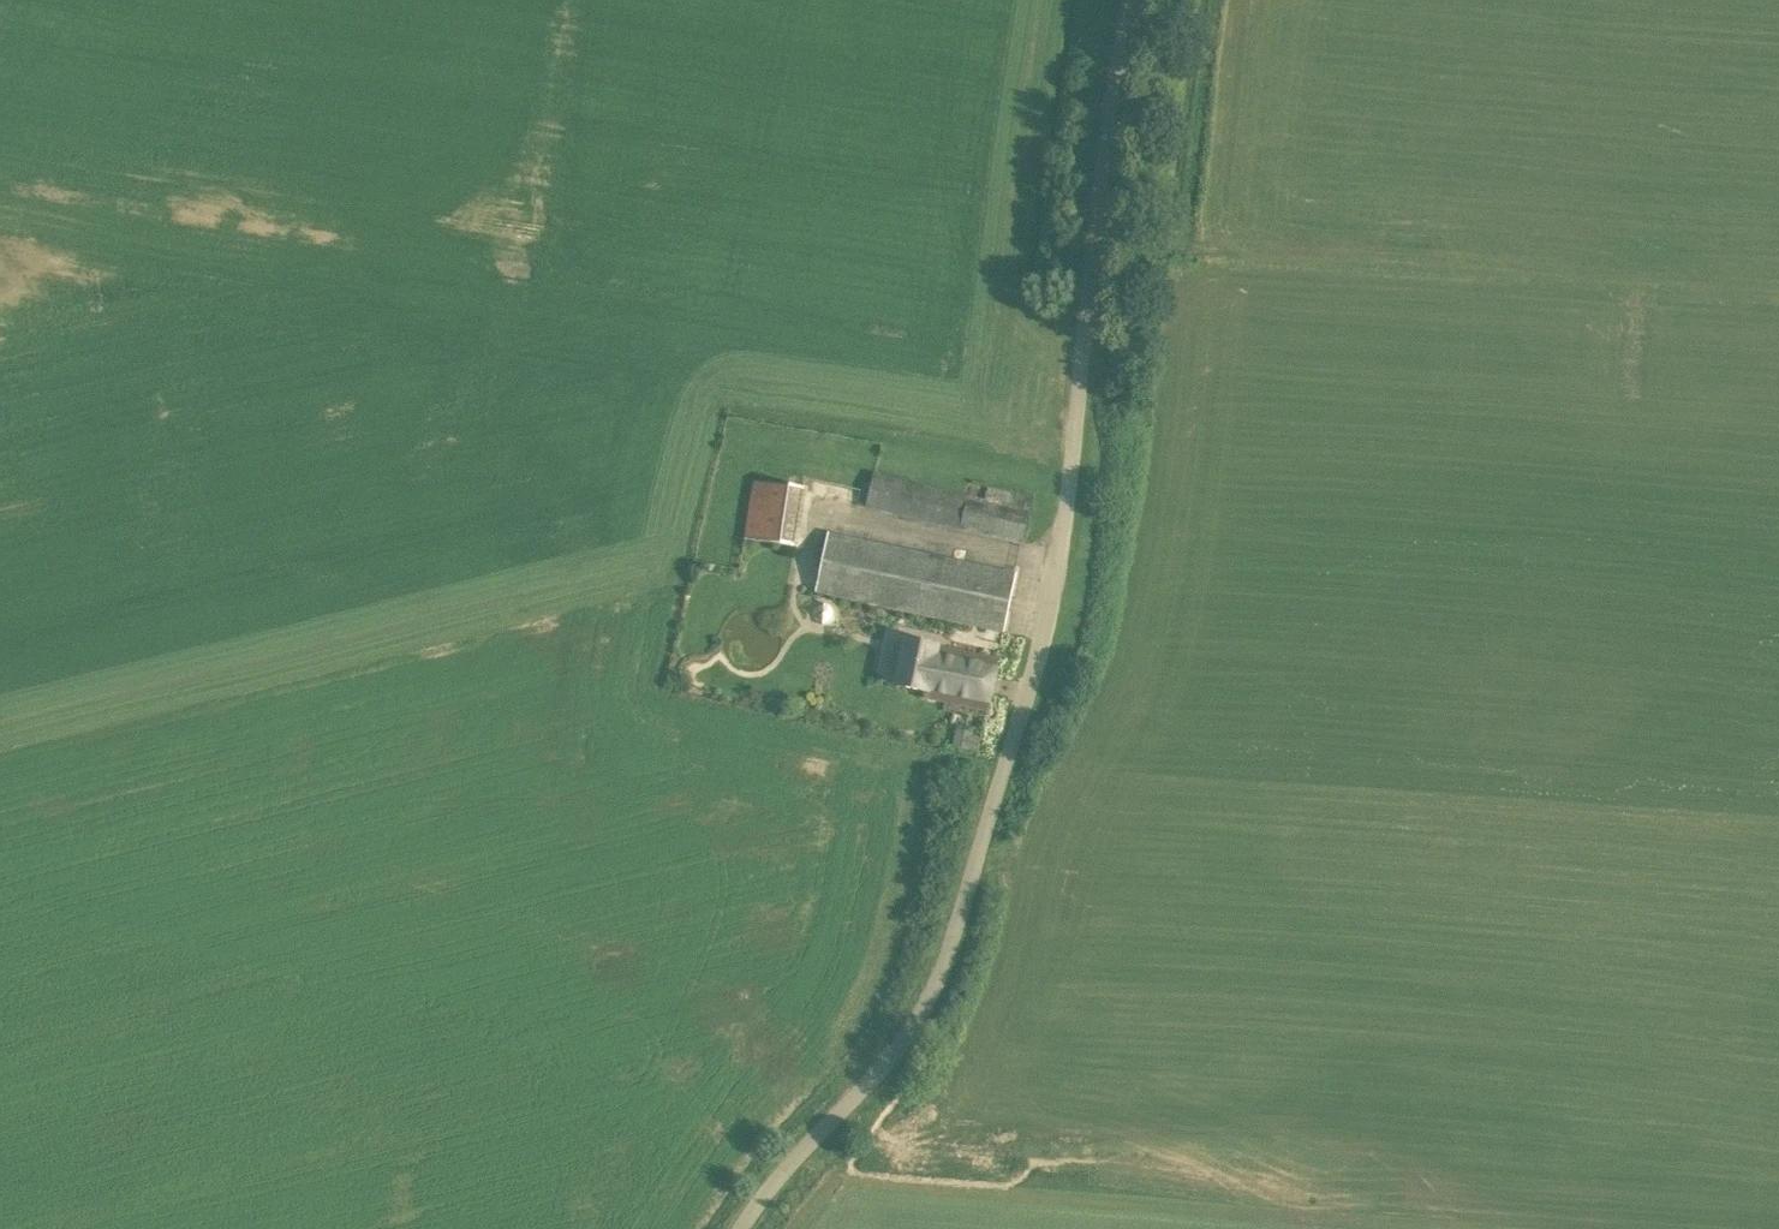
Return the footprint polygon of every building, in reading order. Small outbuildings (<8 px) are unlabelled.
[(865,508),(1022,545),(1033,497),(973,483),(970,496),(873,473),(865,508)] [(753,480),(744,538),(795,546),(804,488),(753,480)] [(816,592),(1003,633),(1016,572),(829,532),(816,592)] [(987,710),(997,660),(937,648),(937,646),(907,640),(897,685),(925,691),(924,697),(987,710)] [(955,730),(951,746),(968,750),(977,752),(980,739),(971,737),(972,734),(955,730)]
